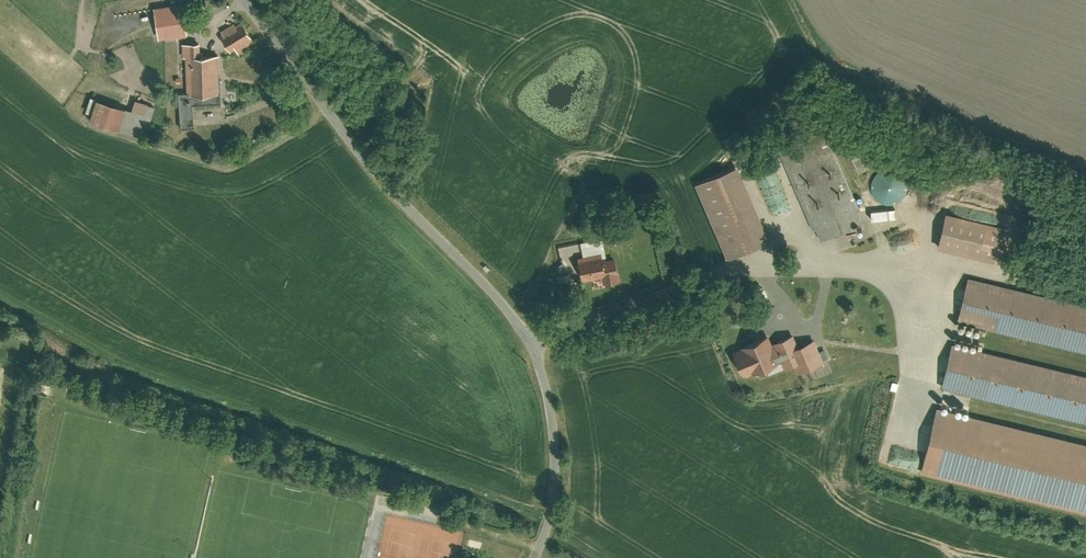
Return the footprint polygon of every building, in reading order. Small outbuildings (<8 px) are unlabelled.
[(153,7),(158,39),(186,35),(181,3),(153,7)] [(229,52),(236,49),(240,57),(255,49),(250,41),(254,39),(244,21),(237,24),(236,22),(221,30),(222,33),(219,34),(229,52)] [(217,54),(216,43),(185,44),(186,96),(220,95),(219,54),(217,54)] [(220,104),(220,95),(186,96),(179,96),(180,129),(192,129),(191,105),(220,104)] [(117,131),(123,109),(93,101),(87,122),(117,131)] [(142,115),(123,109),(117,131),(153,141),(162,108),(146,103),(142,115)] [(824,129),(778,148),(818,242),(864,223),(824,129)] [(851,157),(859,172),(878,162),(870,147),(851,157)] [(759,177),(777,219),(793,212),(768,154),(752,161),(760,177),(759,177)] [(737,166),(694,184),(726,260),(769,242),(737,166)] [(985,167),(983,175),(1001,180),(1003,172),(985,167)] [(905,178),(901,173),(894,169),(888,169),(881,171),(876,175),(872,181),(871,188),(873,194),(878,200),(883,203),(891,204),(898,202),(903,198),(906,191),(907,185),(905,178)] [(975,206),(972,217),(995,222),(998,211),(975,206)] [(945,212),(937,248),(993,260),(1001,224),(995,222),(972,217),(945,212)] [(583,257),(603,253),(605,253),(601,234),(593,236),(594,240),(580,242),(583,257)] [(616,269),(614,257),(604,259),(603,253),(583,257),(578,258),(583,281),(601,277),(602,284),(615,281),(613,270),(616,269)] [(967,277),(956,320),(1085,352),(1085,306),(967,277)] [(740,351),(733,354),(743,378),(754,374),(755,378),(768,372),(769,375),(796,364),(799,373),(822,364),(815,343),(796,350),(791,338),(771,345),(767,337),(739,348),(740,351)] [(951,344),(940,387),(1085,423),(1085,377),(951,344)] [(920,473),(1085,513),(1085,445),(936,409),(920,473)] [(924,450),(928,425),(922,424),(919,449),(924,450)]
